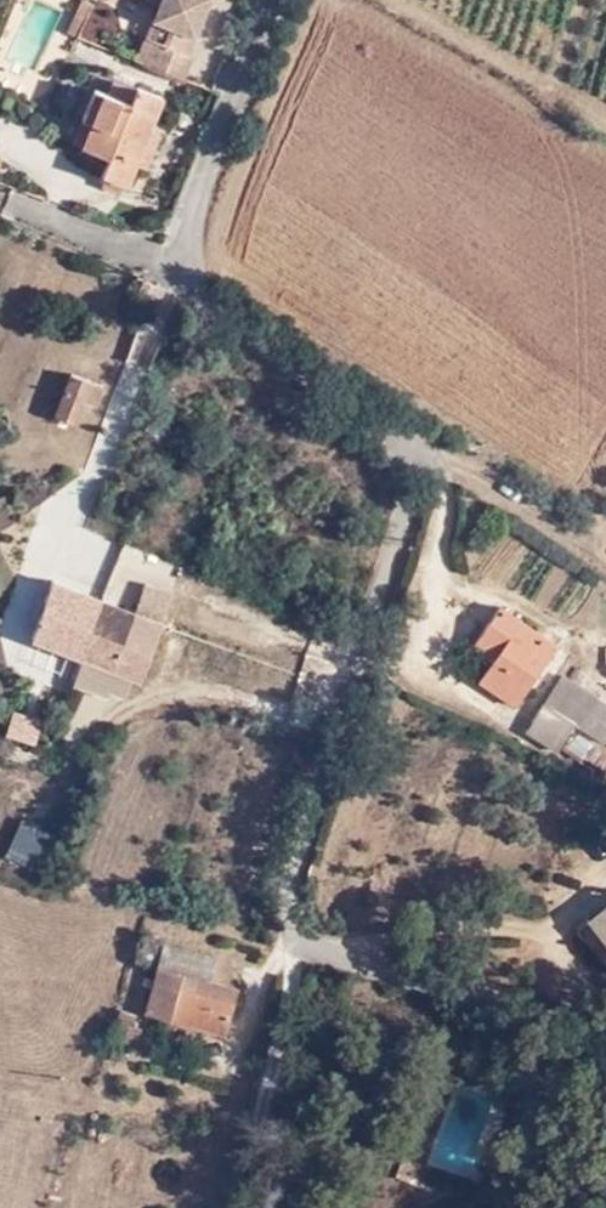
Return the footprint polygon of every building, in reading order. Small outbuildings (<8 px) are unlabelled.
[(185,79),(196,56),(192,54),(211,10),(199,4),(200,0),(158,0),(166,5),(158,20),(177,28),(168,45),(160,41),(150,64),(185,79)] [(211,10),(212,0),(200,0),(199,4),(211,10)] [(108,87),(131,97),(138,82),(114,72),(108,87)] [(166,93),(138,82),(131,97),(108,87),(92,81),(80,112),(99,119),(90,141),(108,149),(99,172),(127,183),(135,163),(151,126),(166,93)] [(99,119),(80,112),(71,134),(90,141),(99,119)] [(163,130),(151,126),(135,163),(147,167),(163,130)] [(163,286),(151,281),(146,293),(157,298),(163,286)] [(97,409),(104,387),(74,375),(56,419),(78,427),(87,406),(97,409)] [(77,559),(102,568),(113,539),(88,530),(77,559)] [(50,668),(82,591),(86,578),(60,569),(49,587),(25,650),(8,643),(0,665),(0,676),(17,682),(26,659),(50,668)] [(135,610),(165,617),(171,588),(142,581),(135,610)] [(3,607),(10,586),(0,582),(0,606),(3,607)] [(225,620),(232,599),(204,589),(197,612),(225,620)] [(82,591),(50,668),(76,677),(90,642),(104,599),(82,591)] [(137,612),(104,599),(90,642),(76,677),(72,688),(107,701),(109,696),(123,701),(132,681),(112,674),(137,612)] [(490,603),(472,627),(496,645),(487,659),(471,680),(509,707),(552,649),(490,603)] [(151,619),(137,612),(112,674),(132,681),(144,686),(147,678),(155,655),(137,650),(151,619)] [(165,624),(151,619),(137,650),(155,655),(165,624)] [(155,655),(147,678),(177,683),(183,657),(183,647),(179,630),(165,624),(155,655)] [(496,645),(472,627),(463,639),(487,659),(496,645)] [(197,654),(214,660),(221,639),(205,633),(197,654)] [(221,639),(214,660),(228,665),(229,658),(240,661),(244,647),(235,645),(237,639),(229,636),(227,641),(221,639)] [(289,691),(293,670),(257,661),(251,683),(289,691)] [(596,698),(561,674),(544,703),(578,725),(596,698)] [(596,698),(578,725),(577,728),(599,742),(603,744),(604,744),(605,740),(605,704),(596,698)] [(544,703),(527,729),(563,751),(577,728),(578,725),(544,703)] [(3,733),(41,744),(44,733),(36,731),(39,723),(10,714),(3,733)] [(577,728),(563,751),(586,764),(599,742),(577,728)] [(42,869),(55,833),(18,820),(5,855),(42,869)] [(605,940),(605,909),(604,907),(588,920),(605,940)] [(156,968),(162,944),(138,937),(131,962),(156,968)] [(206,1004),(200,1028),(222,1034),(236,984),(205,976),(211,954),(162,944),(156,968),(145,1010),(170,1018),(177,997),(206,1004)] [(169,1021),(200,1028),(206,1004),(177,997),(170,1018),(169,1021)] [(113,1040),(140,1047),(144,1032),(136,1030),(139,1019),(120,1014),(113,1040)]
